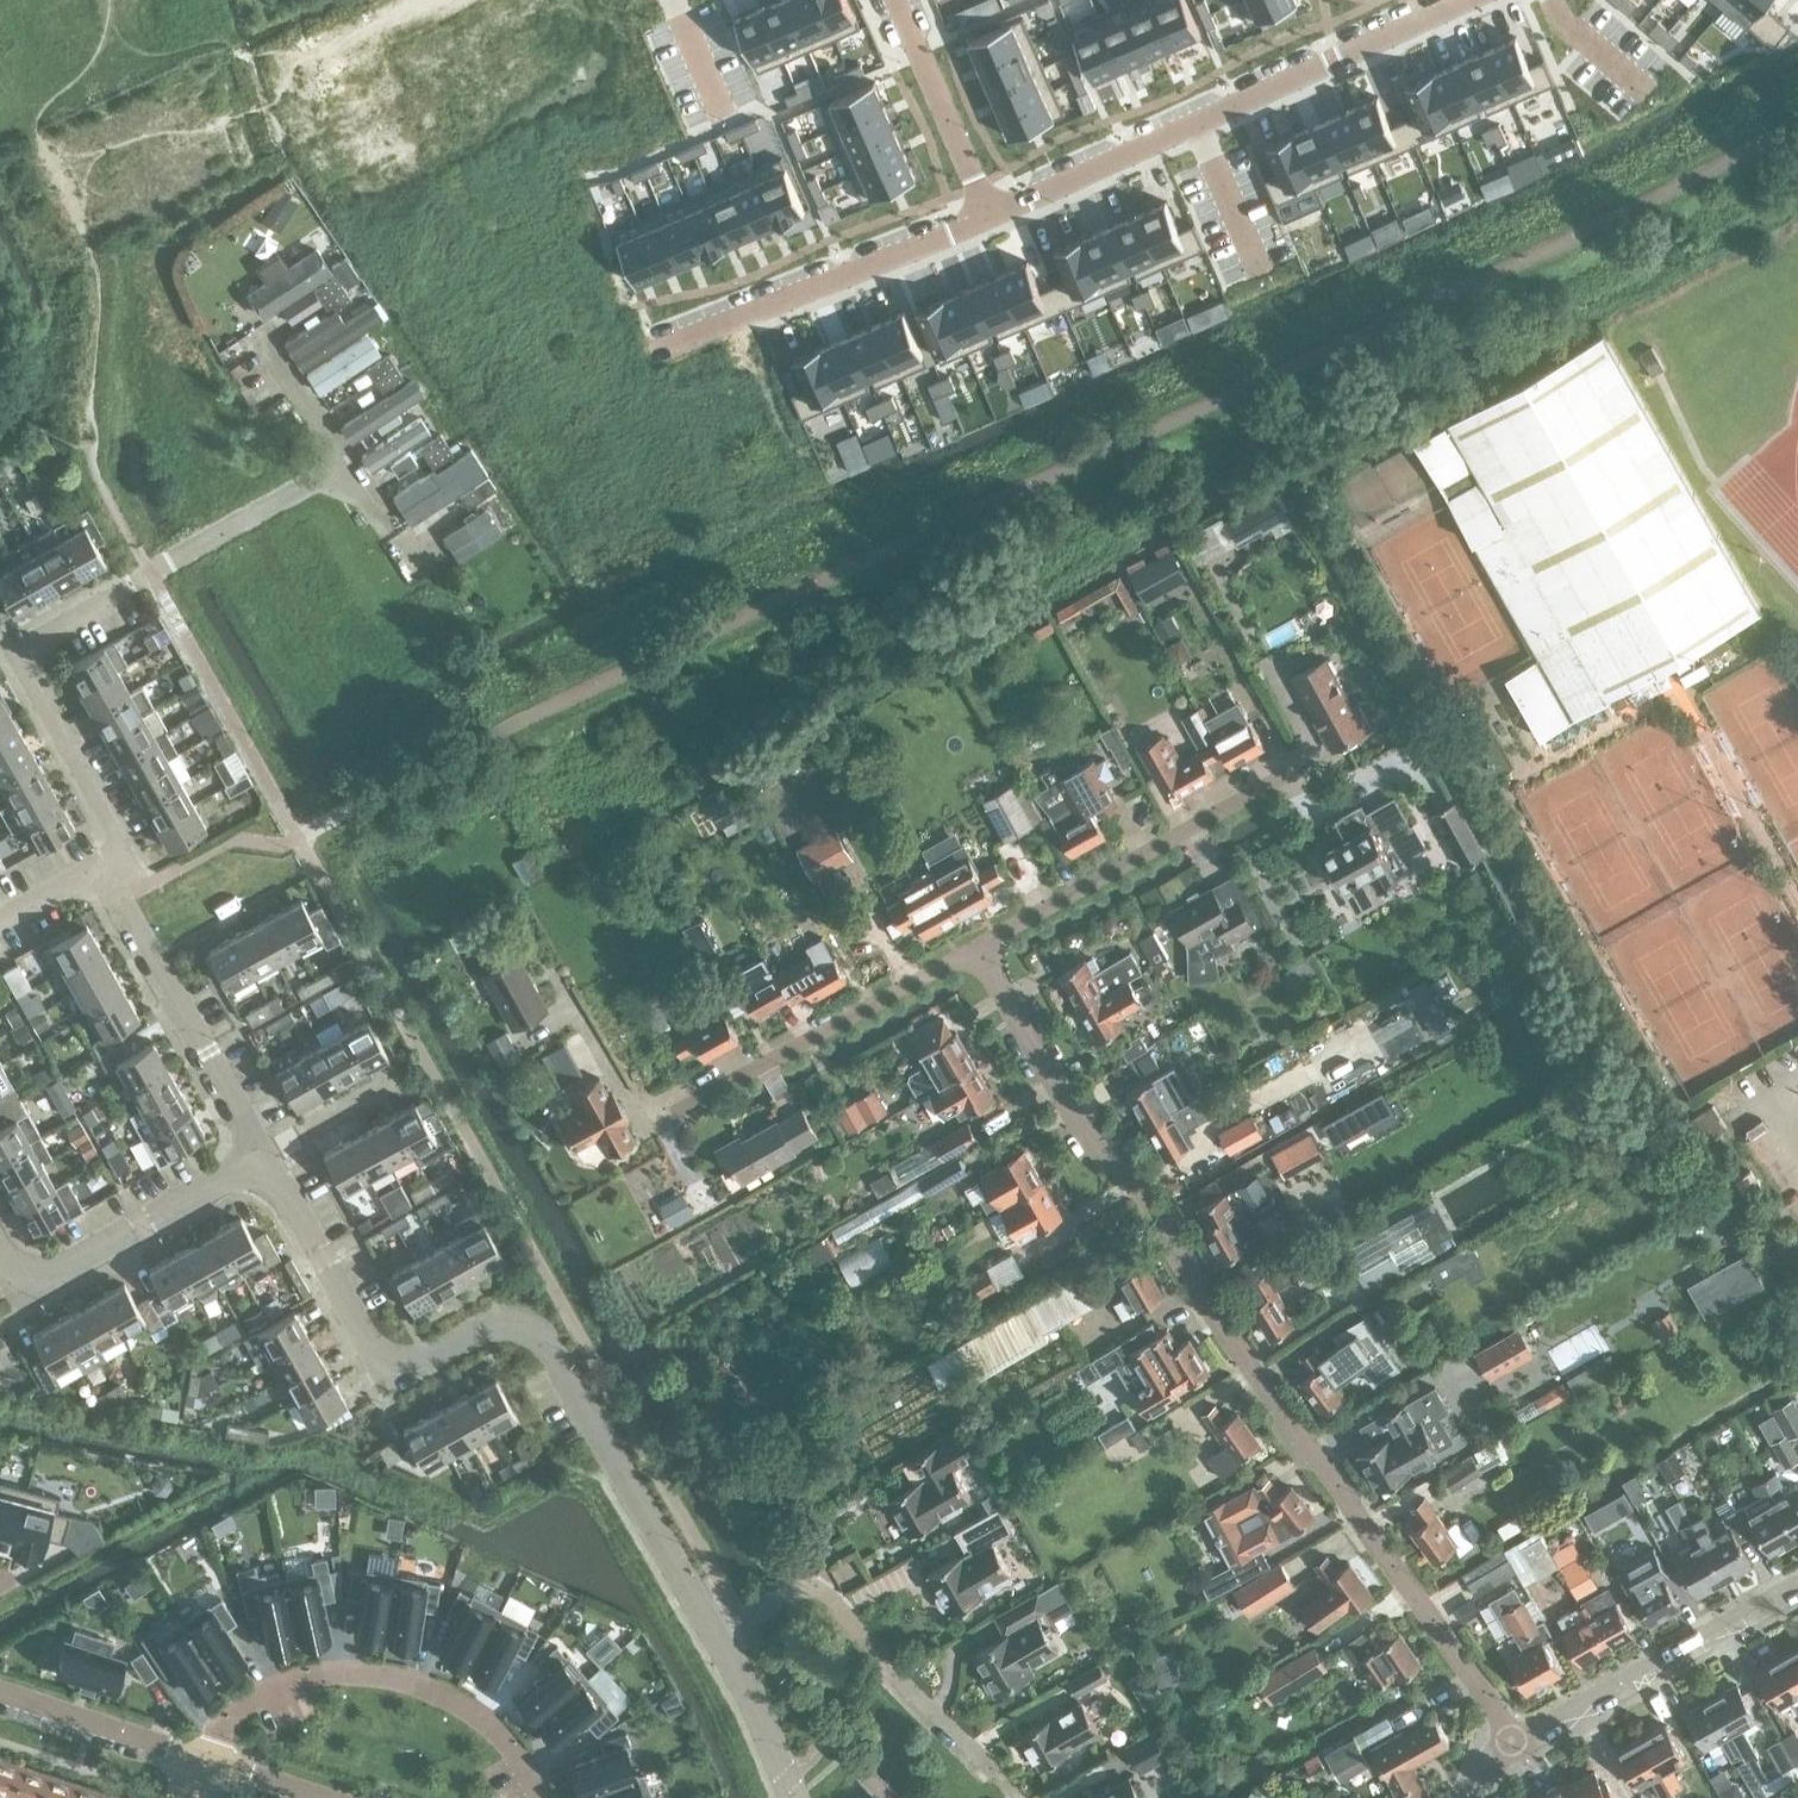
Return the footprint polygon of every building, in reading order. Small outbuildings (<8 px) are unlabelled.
[(761,5),(785,59),(810,48),(789,0),(773,0),(761,5)] [(810,48),(835,38),(818,0),(789,0),(810,48)] [(835,38),(861,26),(849,0),(818,0),(835,38)] [(1123,1),(1147,55),(1173,44),(1154,0),(1126,0),(1123,1)] [(1173,44),(1201,32),(1187,0),(1154,0),(1173,44)] [(1196,1),(1202,14),(1211,11),(1206,0),(1199,0),(1196,1)] [(1248,22),(1259,18),(1263,28),(1296,13),(1292,3),(1298,1),(1298,0),(1239,0),(1248,22)] [(1618,4),(1629,14),(1639,3),(1636,0),(1622,0),(1618,4)] [(1726,4),(1773,45),(1791,24),(1765,3),(1767,0),(1729,0),(1726,4)] [(1123,1),(1097,13),(1121,67),(1147,55),(1123,1)] [(761,5),(735,16),(758,71),(785,59),(761,5)] [(1211,11),(1202,14),(1207,28),(1216,24),(1211,11)] [(1097,13),(1070,24),(1093,79),(1121,67),(1097,13)] [(1023,15),(969,38),(980,63),(1034,40),(1023,15)] [(1056,15),(1047,19),(1053,32),(1062,28),(1056,15)] [(1658,19),(1649,30),(1660,40),(1669,29),(1658,19)] [(1062,28),(1053,32),(1059,45),(1068,41),(1062,28)] [(1669,29),(1660,40),(1671,49),(1680,38),(1669,29)] [(1516,35),(1490,46),(1513,100),(1555,82),(1544,57),(1529,64),(1516,35)] [(1034,40),(980,63),(990,87),(1044,64),(1034,40)] [(1490,46),(1464,57),(1487,111),(1513,100),(1490,46)] [(1686,50),(1680,57),(1691,67),(1697,59),(1686,50)] [(1433,69),(1432,70),(1456,125),(1482,114),(1459,60),(1434,70),(1433,69)] [(1077,62),(1068,66),(1074,79),(1083,75),(1077,62)] [(861,63),(848,69),(852,78),(865,72),(861,63)] [(1044,64),(990,87),(1000,111),(1054,87),(1044,64)] [(848,69),(835,74),(839,83),(852,78),(848,69)] [(820,70),(794,81),(796,86),(798,90),(802,99),(815,93),(827,88),(820,70)] [(1419,112),(1405,118),(1415,142),(1456,125),(1432,70),(1406,81),(1419,112)] [(1083,75),(1074,79),(1079,93),(1088,89),(1083,75)] [(875,79),(821,103),(832,128),(886,104),(875,79)] [(1054,87),(1000,111),(1011,136),(1065,112),(1054,87)] [(798,90),(785,96),(789,105),(802,99),(798,90)] [(1378,95),(1352,106),(1375,160),(1415,142),(1405,118),(1391,124),(1378,95)] [(886,104),(832,128),(842,151),(896,128),(886,104)] [(1352,106),(1326,117),(1349,171),(1375,160),(1352,106)] [(756,117),(741,124),(745,133),(760,126),(756,117)] [(1295,129),(1294,130),(1318,185),(1344,174),(1320,120),(1295,130),(1295,129)] [(1499,122),(1490,126),(1496,139),(1498,143),(1507,140),(1499,122)] [(741,124),(726,131),(730,140),(745,133),(741,124)] [(1490,126),(1482,130),(1487,143),(1496,139),(1490,126)] [(796,128),(787,131),(793,145),(802,141),(796,128)] [(896,128),(842,151),(852,175),(906,152),(896,128)] [(1281,172),(1265,178),(1276,203),(1318,185),(1294,130),(1267,141),(1281,172)] [(1577,137),(1537,154),(1544,171),(1584,152),(1577,137)] [(705,140),(692,145),(696,154),(709,148),(705,140)] [(802,141),(793,145),(798,158),(807,154),(802,141)] [(692,145),(679,151),(683,160),(696,154),(692,145)] [(906,152),(852,175),(863,200),(917,177),(906,152)] [(782,155),(757,166),(781,221),(796,215),(796,214),(805,210),(782,155)] [(658,160),(645,166),(648,175),(662,169),(658,160)] [(645,166),(631,172),(635,181),(648,175),(645,166)] [(757,166),(733,177),(757,231),(779,221),(779,222),(781,221),(757,166)] [(816,175),(808,179),(813,192),(822,188),(816,175)] [(621,176),(612,180),(618,193),(627,189),(621,176)] [(733,177),(710,187),(733,241),(757,231),(733,177)] [(1361,182),(1352,186),(1358,199),(1366,195),(1361,182)] [(1447,185),(1439,189),(1445,202),(1453,198),(1447,185)] [(710,187),(686,197),(710,252),(726,245),(725,244),(733,241),(710,187)] [(822,188),(813,192),(819,205),(827,221),(827,222),(842,215),(834,197),(828,200),(822,188)] [(262,219),(280,229),(298,200),(280,189),(262,219)] [(686,197),(662,207),(686,261),(708,252),(708,253),(710,252),(686,197)] [(1166,199),(1140,211),(1163,265),(1205,247),(1194,222),(1179,229),(1166,199)] [(662,207),(639,217),(662,271),(686,261),(662,207)] [(1140,211),(1114,222),(1137,276),(1163,265),(1140,211)] [(639,217),(614,228),(637,282),(662,271),(639,217)] [(1083,234),(1082,235),(1106,290),(1132,278),(1108,224),(1084,235),(1083,234)] [(326,260),(309,232),(243,277),(260,301),(326,260)] [(1069,277),(1055,283),(1065,307),(1106,290),(1082,235),(1056,246),(1069,277)] [(1028,260),(1002,271),(1025,325),(1065,307),(1055,283),(1041,289),(1028,260)] [(1002,271),(975,282),(999,336),(1025,325),(1002,271)] [(314,288),(323,300),(344,286),(343,285),(336,274),(314,288)] [(945,294),(944,295),(967,350),(994,339),(970,285),(945,295),(945,294)] [(344,286),(323,300),(331,313),(352,299),(344,286)] [(1149,287),(1140,291),(1146,304),(1155,300),(1149,287)] [(1140,291),(1131,295),(1137,308),(1146,304),(1140,291)] [(944,295),(917,306),(941,361),(967,350),(944,295)] [(371,331),(380,325),(362,297),(288,346),(308,373),(371,331)] [(905,309),(878,320),(902,374),(928,363),(905,309)] [(878,320),(852,332),(875,386),(902,374),(878,320)] [(386,353),(371,331),(308,373),(323,395),(386,353)] [(1506,676),(1511,684),(1541,737),(1610,698),(1609,696),(1762,609),(1604,332),(1415,439),(1539,657),(1506,676)] [(822,344),(820,344),(844,399),(870,388),(847,334),(822,345),(822,344)] [(807,386),(792,393),(803,417),(844,399),(820,344),(794,356),(807,386)] [(1652,375),(1655,373),(1664,367),(1652,345),(1639,353),(1652,375)] [(1011,347),(1002,351),(1008,364),(1017,360),(1011,347)] [(1002,351),(993,355),(999,368),(1008,364),(1002,351)] [(375,380),(397,366),(388,353),(367,367),(375,380)] [(405,378),(397,366),(375,380),(383,392),(405,378)] [(950,373),(941,377),(947,390),(956,386),(950,373)] [(941,377),(928,383),(934,396),(947,390),(941,377)] [(440,399),(429,382),(402,399),(392,390),(342,424),(360,454),(418,414),(440,399)] [(892,394),(879,400),(884,413),(898,407),(892,394)] [(879,400),(865,406),(871,419),(884,413),(879,400)] [(374,476),(432,436),(418,414),(360,454),(374,476)] [(419,446),(427,459),(449,445),(441,432),(419,446)] [(449,445),(427,459),(436,472),(457,458),(449,445)] [(456,475),(444,484),(436,474),(394,502),(410,528),(466,489),(456,475)] [(44,505),(54,499),(44,482),(34,488),(36,491),(44,505)] [(484,497),(475,484),(460,494),(468,507),(484,497)] [(34,511),(44,505),(36,491),(25,497),(34,511)] [(1276,493),(1225,521),(1236,542),(1287,514),(1276,493)] [(84,508),(54,525),(82,573),(105,560),(96,544),(101,541),(105,538),(87,506),(84,508)] [(464,567),(508,536),(488,509),(444,538),(464,567)] [(54,525),(32,537),(39,549),(59,586),(82,573),(54,525)] [(32,537),(9,550),(16,562),(36,599),(59,586),(39,549),(32,537)] [(1130,572),(1144,597),(1186,573),(1172,548),(1130,572)] [(0,619),(36,599),(16,562),(0,571),(0,619)] [(1118,587),(1129,608),(1139,603),(1120,569),(1057,604),(1064,617),(1118,587)] [(1171,613),(1155,622),(1163,637),(1179,628),(1171,613)] [(152,633),(144,638),(150,649),(159,644),(152,633)] [(114,638),(103,644),(67,665),(80,688),(117,668),(127,662),(114,638)] [(1333,747),(1369,728),(1328,657),(1293,676),(1333,747)] [(117,668),(80,688),(93,711),(129,690),(117,668)] [(190,672),(178,679),(183,688),(196,682),(190,672)] [(196,682),(179,691),(185,703),(202,693),(203,693),(196,681),(196,682)] [(93,711),(105,733),(155,705),(142,683),(129,690),(93,711)] [(10,712),(0,695),(0,718),(10,712)] [(1265,745),(1251,720),(1249,721),(1239,705),(1235,703),(1207,719),(1200,707),(1191,712),(1216,757),(1224,752),(1231,764),(1265,745)] [(209,704),(190,715),(203,737),(222,726),(209,704)] [(118,756),(165,729),(167,728),(155,705),(105,733),(118,756)] [(0,718),(0,748),(23,735),(10,712),(0,718)] [(1141,747),(1164,789),(1175,783),(1181,793),(1215,773),(1208,762),(1216,757),(1191,712),(1182,718),(1200,749),(1182,759),(1169,736),(1165,739),(1162,735),(1141,747)] [(1113,725),(1101,732),(1109,746),(1111,745),(1124,767),(1133,762),(1113,725)] [(131,778),(167,757),(178,751),(165,729),(118,756),(131,778)] [(224,731),(215,737),(226,755),(235,750),(224,731)] [(35,757),(23,735),(0,748),(0,777),(35,757)] [(236,779),(223,756),(213,762),(226,784),(236,779)] [(11,800),(48,780),(35,757),(0,777),(0,780),(11,800)] [(167,757),(131,778),(143,800),(180,780),(167,757)] [(1117,805),(1118,804),(1103,778),(1112,773),(1104,758),(1095,764),(1092,758),(1063,775),(1065,779),(1059,780),(1055,781),(1049,784),(1035,794),(1052,814),(1051,814),(1072,852),(1106,833),(1096,816),(1104,812),(1100,805),(1113,798),(1117,805)] [(247,772),(236,779),(226,784),(224,785),(229,795),(252,782),(247,772)] [(11,800),(0,807),(0,809),(12,830),(24,823),(61,802),(48,780),(11,800)] [(180,780),(143,800),(156,823),(192,802),(180,780)] [(1027,784),(1019,788),(1032,820),(1041,816),(1027,784)] [(1032,824),(1011,785),(985,799),(1006,839),(1032,824)] [(724,826),(753,810),(741,789),(712,805),(724,826)] [(822,793),(801,805),(808,817),(829,805),(822,793)] [(1344,811),(1327,821),(1339,842),(1324,850),(1323,850),(1322,850),(1328,860),(1323,863),(1332,880),(1337,877),(1342,887),(1344,886),(1353,881),(1354,883),(1361,880),(1359,877),(1368,872),(1378,889),(1378,890),(1378,891),(1386,886),(1387,887),(1390,885),(1398,880),(1397,879),(1396,879),(1396,878),(1411,869),(1404,858),(1422,847),(1422,846),(1425,844),(1414,824),(1411,826),(1395,797),(1366,813),(1361,804),(1345,814),(1344,813),(1345,812),(1344,811)] [(1484,852),(1456,800),(1455,799),(1434,811),(1434,812),(1435,812),(1463,864),(1464,865),(1486,853),(1485,852),(1484,852)] [(61,802),(24,823),(37,846),(74,825),(61,802)] [(192,802),(156,823),(169,846),(206,825),(192,802)] [(850,849),(837,826),(804,845),(817,868),(850,849)] [(928,857),(927,858),(934,869),(937,875),(960,916),(994,897),(987,886),(1004,876),(997,862),(980,872),(965,845),(932,863),(928,857)] [(520,854),(511,860),(523,880),(532,875),(520,854)] [(894,920),(888,924),(895,936),(905,930),(906,932),(920,923),(927,935),(960,916),(937,875),(934,869),(933,870),(914,880),(917,885),(908,890),(910,893),(890,904),(898,918),(893,920),(894,920)] [(1241,901),(1229,879),(1215,887),(1213,885),(1170,909),(1191,945),(1190,960),(1218,957),(1217,952),(1236,945),(1233,940),(1264,922),(1249,897),(1241,901)] [(301,897),(277,910),(298,947),(320,935),(326,945),(340,938),(320,903),(308,910),(301,897)] [(277,910),(255,923),(276,960),(298,947),(277,910)] [(701,916),(684,926),(702,959),(719,949),(701,916)] [(87,923),(72,931),(43,948),(56,971),(63,967),(100,946),(87,923)] [(255,923),(233,935),(253,972),(275,960),(255,923)] [(466,926),(449,936),(456,949),(480,937),(472,923),(466,926)] [(1155,963),(1169,956),(1154,931),(1141,938),(1155,963)] [(233,935),(209,948),(230,985),(253,972),(233,935)] [(795,965),(778,975),(790,996),(793,1001),(810,991),(814,998),(848,978),(825,936),(806,947),(812,956),(795,965)] [(100,946),(63,967),(76,989),(112,969),(100,946)] [(1060,972),(1080,1006),(1142,970),(1131,951),(1094,972),(1086,957),(1060,972)] [(348,953),(331,960),(337,973),(354,965),(348,953)] [(517,953),(481,973),(511,1028),(548,1008),(517,953)] [(790,996),(778,975),(775,976),(764,956),(737,971),(748,991),(745,994),(756,1015),(790,996)] [(1179,973),(1169,956),(1155,963),(1153,965),(1163,982),(1179,973)] [(1311,957),(1286,970),(1292,982),(1317,970),(1311,957)] [(3,971),(16,995),(31,986),(18,963),(3,971)] [(333,968),(315,979),(320,987),(338,977),(333,968)] [(112,969),(76,989),(88,1012),(125,991),(112,969)] [(655,1027),(671,1019),(651,977),(634,984),(655,1027)] [(1130,978),(1080,1006),(1099,1040),(1124,1026),(1119,1018),(1152,998),(1154,992),(1149,983),(1142,981),(1134,986),(1130,978)] [(315,979),(297,989),(302,998),(320,987),(315,979)] [(1354,1011),(1385,1064),(1431,1037),(1401,984),(1354,1011)] [(125,991),(88,1012),(102,1035),(90,1041),(98,1054),(124,1039),(117,1027),(138,1015),(125,991)] [(45,1007),(37,992),(20,1001),(28,1016),(45,1007)] [(330,1006),(322,992),(309,999),(317,1014),(330,1006)] [(277,994),(268,999),(269,1000),(276,1013),(284,1008),(277,994)] [(269,1000),(245,1013),(252,1026),(275,1013),(276,1013),(269,1000)] [(16,1006),(5,1012),(12,1025),(23,1019),(16,1006)] [(42,1010),(29,1018),(37,1031),(50,1024),(42,1010)] [(278,1017),(282,1026),(295,1019),(290,1010),(278,1017)] [(710,1020),(673,1040),(682,1056),(699,1047),(705,1058),(740,1038),(726,1014),(711,1023),(710,1020)] [(1202,1015),(1183,1026),(1195,1047),(1214,1036),(1202,1015)] [(265,1024),(270,1033),(282,1026),(278,1017),(265,1024)] [(344,1030),(365,1067),(388,1053),(367,1017),(344,1030)] [(976,1065),(957,1031),(953,1033),(944,1018),(913,1035),(921,1052),(922,1051),(925,1058),(925,1063),(910,1072),(909,1078),(916,1092),(923,1094),(929,1091),(976,1065)] [(25,1020),(24,1021),(11,1028),(20,1043),(33,1036),(34,1036),(25,1020)] [(506,1029),(485,1041),(500,1067),(520,1056),(506,1029)] [(365,1067),(344,1030),(321,1043),(342,1079),(365,1067)] [(1129,1059),(1149,1047),(1140,1033),(1130,1038),(1132,1042),(1122,1048),(1129,1059)] [(129,1084),(166,1063),(153,1040),(131,1052),(124,1039),(98,1054),(105,1067),(116,1061),(129,1084)] [(542,1051),(561,1083),(581,1072),(562,1039),(542,1051)] [(320,1092),(342,1079),(321,1043),(299,1055),(320,1092)] [(320,1092),(299,1055),(295,1048),(271,1061),(296,1105),(320,1092)] [(38,1086),(58,1076),(51,1061),(31,1072),(38,1086)] [(129,1084),(142,1106),(178,1085),(166,1063),(129,1084)] [(976,1065),(929,1091),(944,1118),(961,1108),(965,1115),(981,1106),(985,1112),(996,1105),(993,1100),(995,1099),(976,1065)] [(608,1094),(598,1076),(572,1091),(582,1108),(558,1122),(573,1150),(597,1136),(607,1154),(633,1139),(624,1121),(628,1119),(612,1091),(608,1094)] [(1128,1092),(1147,1124),(1196,1096),(1185,1077),(1171,1085),(1173,1089),(1165,1094),(1155,1076),(1128,1092)] [(1272,1097),(1279,1115),(1326,1099),(1320,1081),(1272,1097)] [(20,1098),(13,1085),(2,1091),(0,1088),(0,1109),(20,1098)] [(141,1136),(154,1129),(191,1108),(178,1085),(142,1106),(129,1113),(141,1136)] [(60,1115),(75,1107),(63,1086),(49,1094),(60,1115)] [(852,1131),(887,1111),(874,1088),(839,1108),(852,1131)] [(1333,1117),(1323,1122),(1330,1135),(1340,1129),(1346,1140),(1396,1112),(1385,1091),(1335,1119),(1333,1117)] [(1184,1129),(1215,1111),(1204,1092),(1196,1096),(1147,1124),(1166,1158),(1192,1144),(1184,1129)] [(0,1125),(0,1157),(29,1140),(39,1134),(41,1134),(28,1111),(20,1098),(0,1109),(0,1123),(1,1125),(0,1125)] [(434,1106),(422,1113),(415,1100),(391,1114),(419,1163),(455,1143),(434,1106)] [(91,1106),(82,1111),(89,1124),(98,1119),(91,1106)] [(191,1108),(154,1129),(141,1136),(158,1165),(177,1155),(173,1149),(204,1131),(191,1108)] [(717,1148),(729,1169),(733,1167),(735,1171),(736,1171),(743,1182),(796,1152),(794,1149),(818,1135),(802,1108),(779,1121),(777,1119),(743,1139),(740,1135),(717,1148)] [(1252,1113),(1220,1131),(1230,1151),(1263,1133),(1252,1113)] [(369,1126),(390,1163),(412,1150),(391,1114),(369,1126)] [(970,1120),(935,1140),(945,1159),(980,1139),(970,1120)] [(89,1136),(81,1122),(71,1128),(78,1142),(89,1136)] [(346,1139),(367,1175),(390,1163),(369,1126),(346,1139)] [(1262,1171),(1240,1183),(1253,1205),(1273,1193),(1269,1186),(1298,1170),(1326,1154),(1312,1130),(1284,1146),(1285,1147),(1257,1162),(1262,1171)] [(0,1157),(0,1174),(5,1183),(42,1162),(42,1163),(52,1157),(39,1134),(29,1140),(0,1157)] [(114,1138),(101,1146),(107,1157),(120,1148),(114,1138)] [(344,1189),(367,1175),(346,1139),(323,1152),(344,1189)] [(945,1159),(935,1140),(890,1166),(891,1169),(871,1180),(880,1196),(945,1159)] [(126,1164),(118,1150),(108,1156),(116,1170),(126,1164)] [(981,1199),(990,1214),(1044,1183),(1026,1150),(1013,1158),(1012,1156),(1011,1156),(1009,1155),(1008,1155),(1006,1155),(1005,1155),(1004,1155),(1003,1156),(1002,1157),(1001,1158),(1001,1159),(1000,1160),(1000,1162),(1000,1163),(1001,1164),(983,1174),(993,1192),(981,1199)] [(958,1154),(917,1179),(935,1209),(960,1194),(952,1181),(968,1171),(958,1154)] [(42,1162),(5,1183),(18,1205),(55,1185),(42,1162)] [(1751,1195),(1764,1186),(1751,1166),(1737,1175),(1751,1195)] [(448,1171),(429,1182),(434,1190),(452,1180),(448,1171)] [(55,1185),(18,1205),(31,1229),(43,1222),(47,1229),(51,1227),(53,1226),(84,1208),(67,1178),(55,1185)] [(416,1200),(434,1190),(429,1182),(411,1192),(416,1200)] [(1063,1216),(1044,1183),(990,1214),(1007,1244),(1019,1237),(1021,1240),(1063,1216)] [(441,1193),(445,1202),(461,1193),(456,1185),(441,1193)] [(670,1222),(694,1209),(683,1188),(659,1200),(670,1222)] [(1239,1207),(1228,1189),(1199,1207),(1209,1223),(1205,1226),(1225,1260),(1244,1249),(1248,1257),(1265,1247),(1251,1221),(1237,1229),(1229,1214),(1239,1207)] [(404,1192),(385,1203),(391,1214),(395,1213),(408,1205),(411,1203),(404,1192)] [(430,1210),(445,1202),(441,1193),(425,1202),(430,1210)] [(1420,1223),(1413,1211),(1350,1246),(1373,1288),(1436,1253),(1429,1239),(1449,1227),(1440,1211),(1420,1223)] [(406,1213),(393,1220),(398,1229),(410,1222),(406,1213)] [(241,1216),(217,1229),(238,1266),(261,1253),(267,1264),(280,1256),(265,1230),(253,1237),(241,1216)] [(366,1218),(357,1223),(361,1230),(370,1225),(366,1218)] [(380,1227),(385,1236),(398,1229),(393,1220),(380,1227)] [(460,1233),(480,1270),(504,1256),(483,1220),(460,1233)] [(950,1220),(942,1225),(948,1236),(956,1232),(950,1220)] [(242,1274),(238,1266),(217,1229),(195,1241),(215,1278),(220,1287),(225,1284),(230,1284),(237,1280),(240,1275),(242,1274)] [(460,1233),(437,1246),(458,1282),(480,1270),(460,1233)] [(883,1234),(839,1259),(852,1282),(896,1257),(883,1234)] [(172,1254),(193,1291),(197,1288),(200,1295),(205,1297),(214,1292),(214,1287),(211,1281),(215,1278),(195,1241),(172,1254)] [(1164,1295),(1135,1245),(1131,1248),(1128,1243),(1116,1251),(1118,1255),(1105,1262),(1112,1274),(1116,1272),(1118,1276),(1114,1278),(1124,1295),(1114,1301),(1123,1318),(1164,1295)] [(1470,1243),(1430,1266),(1440,1283),(1465,1268),(1480,1260),(1470,1243)] [(1272,1338),(1293,1325),(1283,1310),(1287,1307),(1276,1289),(1293,1279),(1294,1281),(1307,1272),(1290,1245),(1277,1254),(1282,1263),(1252,1280),(1262,1297),(1251,1303),(1272,1338)] [(437,1246),(415,1258),(436,1295),(458,1282),(437,1246)] [(1697,1280),(1689,1284),(1707,1316),(1715,1311),(1765,1283),(1747,1251),(1697,1280)] [(170,1304),(193,1291),(172,1254),(149,1267),(161,1289),(149,1296),(164,1322),(176,1315),(170,1304)] [(301,1295),(310,1291),(291,1257),(283,1262),(301,1295)] [(415,1258),(391,1271),(412,1308),(436,1295),(415,1258)] [(988,1267),(962,1282),(973,1300),(999,1285),(988,1267)] [(1090,1269),(1048,1292),(961,1343),(928,1363),(940,1384),(973,1365),(979,1376),(1048,1336),(1045,1330),(1106,1295),(1090,1269)] [(124,1281),(101,1295),(121,1331),(144,1318),(151,1329),(164,1322),(149,1296),(136,1303),(124,1281)] [(99,1344),(121,1331),(101,1295),(78,1307),(99,1344)] [(269,1318),(284,1309),(277,1296),(261,1305),(269,1318)] [(78,1307),(56,1320),(77,1357),(83,1367),(105,1355),(99,1344),(78,1307)] [(249,1329),(268,1318),(262,1307),(243,1317),(249,1329)] [(307,1332),(294,1309),(245,1337),(258,1360),(270,1353),(307,1332)] [(1657,1318),(1668,1337),(1680,1330),(1669,1311),(1657,1318)] [(1320,1357),(1313,1347),(1300,1356),(1311,1371),(1300,1379),(1324,1411),(1343,1397),(1334,1383),(1360,1364),(1373,1382),(1401,1366),(1364,1315),(1333,1333),(1339,1342),(1320,1357)] [(45,1355),(32,1362),(47,1388),(60,1381),(54,1370),(77,1357),(56,1320),(33,1333),(45,1355)] [(1153,1378),(1136,1389),(1150,1413),(1181,1394),(1178,1390),(1210,1370),(1189,1337),(1179,1344),(1176,1339),(1167,1344),(1153,1321),(1094,1358),(1103,1373),(1137,1352),(1153,1378)] [(223,1327),(216,1331),(222,1345),(235,1336),(232,1329),(223,1327)] [(1477,1352),(1492,1378),(1533,1354),(1519,1328),(1477,1352)] [(216,1331),(202,1339),(209,1351),(222,1345),(216,1331)] [(283,1376),(319,1355),(307,1332),(270,1353),(283,1376)] [(1609,1353),(1589,1365),(1597,1380),(1618,1367),(1609,1353)] [(296,1398),(332,1377),(320,1355),(283,1376),(296,1398)] [(188,1393),(199,1395),(202,1374),(191,1372),(188,1393)] [(332,1377),(296,1398),(309,1421),(345,1401),(332,1377)] [(516,1414),(495,1377),(472,1390),(492,1427),(516,1414)] [(1380,1486),(1411,1462),(1412,1464),(1430,1451),(1426,1446),(1434,1440),(1416,1416),(1438,1399),(1421,1377),(1396,1396),(1395,1394),(1375,1409),(1386,1424),(1376,1432),(1378,1435),(1355,1452),(1380,1486)] [(1549,1405),(1568,1386),(1560,1378),(1541,1398),(1549,1405)] [(120,1380),(96,1395),(106,1411),(107,1413),(110,1411),(131,1398),(120,1380)] [(492,1427),(472,1390),(449,1402),(470,1439),(492,1427)] [(1773,1407),(1790,1437),(1797,1433),(1797,1406),(1793,1397),(1773,1407)] [(161,1415),(163,1405),(142,1401),(140,1411),(161,1415)] [(470,1439),(449,1402),(427,1415),(447,1452),(470,1439)] [(1261,1443),(1238,1411),(1228,1418),(1217,1403),(1202,1414),(1224,1444),(1207,1457),(1222,1477),(1261,1443)] [(1772,1408),(1758,1415),(1769,1436),(1783,1428),(1772,1408)] [(447,1452),(427,1415),(403,1428),(413,1445),(405,1450),(412,1463),(420,1458),(424,1465),(447,1452)] [(1100,1432),(1107,1444),(1135,1427),(1128,1415),(1100,1432)] [(1169,1415),(1152,1425),(1157,1434),(1174,1424),(1169,1415)] [(226,1433),(246,1437),(248,1425),(228,1421),(226,1433)] [(269,1430),(248,1425),(246,1437),(267,1441),(269,1430)] [(890,1499),(890,1498),(909,1532),(910,1534),(942,1515),(944,1518),(963,1508),(960,1503),(970,1497),(971,1497),(955,1468),(980,1453),(966,1429),(938,1445),(915,1458),(916,1459),(917,1459),(925,1473),(913,1479),(915,1482),(889,1497),(890,1499)] [(1141,1429),(1131,1434),(1140,1450),(1150,1444),(1141,1429)] [(1772,1442),(1786,1466),(1797,1459),(1797,1455),(1787,1434),(1772,1442)] [(392,1440),(380,1447),(383,1454),(388,1463),(400,1455),(396,1447),(392,1440)] [(1493,1442),(1473,1452),(1442,1473),(1453,1490),(1483,1471),(1476,1461),(1497,1449),(1493,1442)] [(1659,1461),(1670,1480),(1687,1470),(1675,1450),(1659,1461)] [(516,1469),(529,1462),(523,1454),(511,1461),(516,1469)] [(511,1461),(498,1469),(503,1477),(516,1469),(511,1461)] [(1787,1493),(1782,1484),(1784,1483),(1777,1471),(1765,1477),(1797,1534),(1797,1486),(1787,1493)] [(1636,1473),(1623,1480),(1635,1502),(1648,1495),(1636,1473)] [(1258,1485),(1256,1482),(1205,1508),(1233,1562),(1234,1561),(1243,1579),(1271,1564),(1262,1549),(1296,1531),(1316,1515),(1292,1484),(1282,1492),(1270,1476),(1258,1485)] [(1797,1535),(1797,1534),(1765,1477),(1754,1484),(1761,1496),(1762,1495),(1767,1504),(1751,1513),(1746,1503),(1735,1509),(1748,1533),(1759,1527),(1772,1550),(1775,1549),(1776,1551),(1789,1544),(1787,1542),(1797,1535)] [(13,1547),(14,1547),(30,1488),(0,1480),(0,1543),(13,1547)] [(467,1487),(475,1501),(486,1494),(477,1480),(467,1487)] [(30,1488),(14,1547),(39,1554),(43,1537),(49,1539),(49,1537),(63,1541),(70,1514),(56,1510),(60,1496),(30,1488)] [(998,1489),(984,1497),(991,1510),(1005,1501),(998,1489)] [(1625,1491),(1609,1499),(1618,1515),(1633,1506),(1625,1491)] [(1448,1529),(1424,1497),(1411,1506),(1423,1522),(1412,1530),(1436,1561),(1455,1547),(1444,1532),(1448,1529)] [(1667,1506),(1686,1538),(1688,1537),(1693,1546),(1678,1554),(1700,1592),(1702,1590),(1704,1593),(1716,1586),(1715,1583),(1724,1578),(1679,1499),(1667,1506)] [(952,1613),(995,1588),(992,1583),(1010,1573),(1011,1573),(1012,1572),(995,1543),(1016,1531),(1001,1506),(955,1532),(956,1534),(958,1533),(969,1551),(930,1573),(930,1574),(931,1574),(941,1592),(938,1595),(938,1598),(940,1603),(944,1607),(946,1609),(950,1607),(952,1611),(952,1613)] [(1724,1578),(1733,1573),(1736,1572),(1737,1574),(1749,1567),(1748,1564),(1751,1563),(1738,1539),(1748,1533),(1735,1509),(1723,1516),(1728,1526),(1712,1534),(1707,1526),(1709,1525),(1702,1513),(1691,1519),(1724,1578)] [(1558,1565),(1542,1537),(1522,1548),(1538,1576),(1558,1565)] [(1553,1554),(1558,1564),(1608,1648),(1632,1634),(1579,1552),(1574,1542),(1553,1554)] [(1328,1554),(1314,1564),(1329,1585),(1302,1605),(1319,1629),(1349,1607),(1351,1610),(1373,1594),(1350,1561),(1340,1569),(1328,1554)] [(314,1571),(285,1577),(298,1638),(301,1638),(301,1640),(329,1634),(322,1600),(335,1597),(326,1556),(311,1559),(314,1571)] [(1476,1595),(1518,1570),(1510,1557),(1468,1581),(1476,1595)] [(1282,1562),(1236,1591),(1250,1613),(1296,1585),(1282,1562)] [(1653,1565),(1631,1577),(1639,1591),(1637,1592),(1654,1621),(1680,1605),(1663,1575),(1659,1577),(1653,1565)] [(143,1566),(122,1579),(131,1594),(152,1580),(143,1566)] [(387,1635),(396,1573),(366,1569),(365,1570),(352,1568),(347,1597),(361,1599),(356,1633),(384,1638),(384,1635),(387,1635)] [(427,1578),(396,1573),(387,1635),(389,1636),(389,1639),(417,1643),(422,1608),(436,1611),(440,1582),(427,1580),(427,1578)] [(298,1638),(285,1577),(255,1583),(255,1585),(242,1588),(248,1616),(261,1613),(269,1647),(275,1646),(275,1650),(292,1647),(291,1643),(296,1641),(296,1639),(298,1638)] [(1077,1606),(1061,1581),(1060,1578),(1054,1582),(1038,1591),(1038,1592),(1048,1608),(1044,1610),(1050,1622),(1070,1610),(1077,1606)] [(470,1663),(499,1607),(472,1593),(471,1595),(459,1589),(446,1614),(458,1620),(442,1651),(467,1665),(468,1662),(470,1663)] [(1056,1653),(1055,1652),(1057,1651),(1038,1618),(1037,1619),(1035,1616),(1044,1610),(1048,1608),(1038,1592),(996,1616),(1006,1632),(1008,1635),(976,1654),(987,1673),(984,1679),(990,1690),(996,1690),(998,1693),(1015,1683),(1019,1685),(1029,1679),(1029,1675),(1032,1674),(1029,1669),(1056,1653)] [(208,1603),(183,1620),(217,1673),(219,1671),(221,1674),(245,1658),(225,1629),(237,1621),(221,1597),(209,1605),(208,1603)] [(1529,1649),(1509,1661),(1526,1691),(1531,1689),(1534,1690),(1540,1687),(1541,1683),(1561,1672),(1545,1642),(1554,1637),(1544,1619),(1536,1623),(1523,1600),(1503,1611),(1520,1640),(1524,1639),(1529,1649)] [(1583,1662),(1608,1648),(1580,1601),(1557,1617),(1583,1662)] [(527,1622),(499,1607),(470,1663),(472,1664),(471,1667),(496,1680),(513,1649),(525,1656),(538,1631),(526,1624),(527,1622)] [(217,1673),(183,1620),(182,1621),(187,1628),(162,1645),(158,1639),(146,1647),(162,1671),(173,1663),(193,1692),(217,1677),(215,1674),(217,1673)] [(1376,1686),(1395,1673),(1399,1679),(1422,1663),(1399,1630),(1389,1638),(1378,1622),(1364,1632),(1375,1648),(1357,1660),(1376,1686)] [(80,1679),(79,1683),(93,1687),(94,1684),(112,1690),(115,1682),(119,1683),(124,1667),(120,1666),(123,1658),(109,1654),(114,1641),(75,1628),(71,1641),(67,1639),(56,1671),(80,1679)] [(541,1717),(588,1675),(568,1652),(566,1653),(557,1643),(535,1662),(544,1672),(518,1695),(537,1717),(539,1715),(541,1717)] [(1328,1668),(1314,1645),(1258,1679),(1272,1702),(1328,1668)] [(1797,1684),(1797,1648),(1782,1657),(1797,1684)] [(142,1650),(130,1658),(146,1681),(158,1674),(142,1650)] [(1173,1650),(1152,1655),(1159,1685),(1181,1679),(1173,1650)] [(1778,1708),(1792,1700),(1797,1710),(1797,1684),(1782,1657),(1757,1672),(1778,1708)] [(1099,1661),(1068,1679),(1077,1694),(1108,1676),(1099,1661)] [(1148,1668),(1123,1682),(1136,1706),(1162,1691),(1148,1668)] [(608,1698),(588,1675),(541,1717),(542,1718),(540,1720),(559,1742),(585,1719),(594,1729),(616,1710),(607,1700),(608,1698)] [(1770,1779),(1756,1756),(1759,1754),(1742,1725),(1756,1717),(1737,1683),(1712,1697),(1733,1734),(1743,1752),(1748,1760),(1761,1784),(1770,1779)] [(1743,1752),(1733,1734),(1712,1697),(1687,1711),(1706,1745),(1721,1737),(1732,1758),(1743,1752)] [(1057,1758),(1058,1760),(1071,1753),(1070,1750),(1071,1750),(1071,1749),(1100,1732),(1082,1701),(1053,1717),(1022,1734),(1027,1744),(1025,1745),(1033,1758),(1035,1757),(1040,1767),(1057,1758)] [(1198,1707),(1172,1722),(1181,1737),(1207,1722),(1198,1707)] [(1388,1775),(1401,1797),(1425,1797),(1431,1795),(1413,1765),(1413,1763),(1451,1742),(1437,1718),(1408,1735),(1405,1730),(1374,1748),(1388,1775)] [(1641,1736),(1662,1773),(1672,1792),(1684,1786),(1673,1767),(1687,1759),(1666,1721),(1641,1736)] [(585,1793),(644,1771),(633,1742),(631,1743),(627,1730),(600,1740),(605,1753),(572,1765),(581,1791),(584,1791),(585,1793)] [(1142,1771),(1169,1755),(1155,1730),(1127,1746),(1142,1771)] [(1336,1746),(1319,1755),(1321,1759),(1308,1767),(1314,1777),(1315,1777),(1319,1785),(1332,1777),(1349,1768),(1346,1763),(1348,1762),(1356,1775),(1373,1765),(1365,1752),(1368,1751),(1357,1733),(1336,1745),(1336,1746)] [(1662,1773),(1641,1736),(1615,1750),(1636,1787),(1651,1779),(1661,1797),(1662,1797),(1672,1792),(1662,1773)] [(1781,1772),(1795,1764),(1781,1738),(1766,1746),(1781,1772)] [(0,1755),(0,1793),(11,1796),(12,1797),(23,1762),(0,1755)] [(1752,1789),(1754,1788),(1761,1784),(1748,1760),(1738,1765),(1752,1789)] [(23,1762),(12,1797),(11,1796),(11,1797),(41,1797),(50,1771),(23,1762)] [(1562,1782),(1572,1797),(1614,1797),(1613,1797),(1616,1796),(1606,1780),(1602,1782),(1594,1769),(1568,1785),(1564,1781),(1562,1782)] [(50,1771),(41,1797),(71,1797),(77,1780),(50,1771)] [(644,1771),(585,1793),(586,1795),(583,1796),(584,1797),(654,1797),(644,1771)] [(1735,1781),(1730,1783),(1724,1773),(1712,1780),(1722,1797),(1745,1797),(1735,1781)] [(1081,1797),(1141,1797),(1130,1779),(1096,1797),(1093,1791),(1081,1797)] [(77,1780),(71,1797),(101,1797),(104,1789),(77,1780)] [(1560,1783),(1534,1797),(1572,1797),(1562,1782),(1560,1783)] [(104,1789),(101,1797),(131,1797),(104,1789)]
